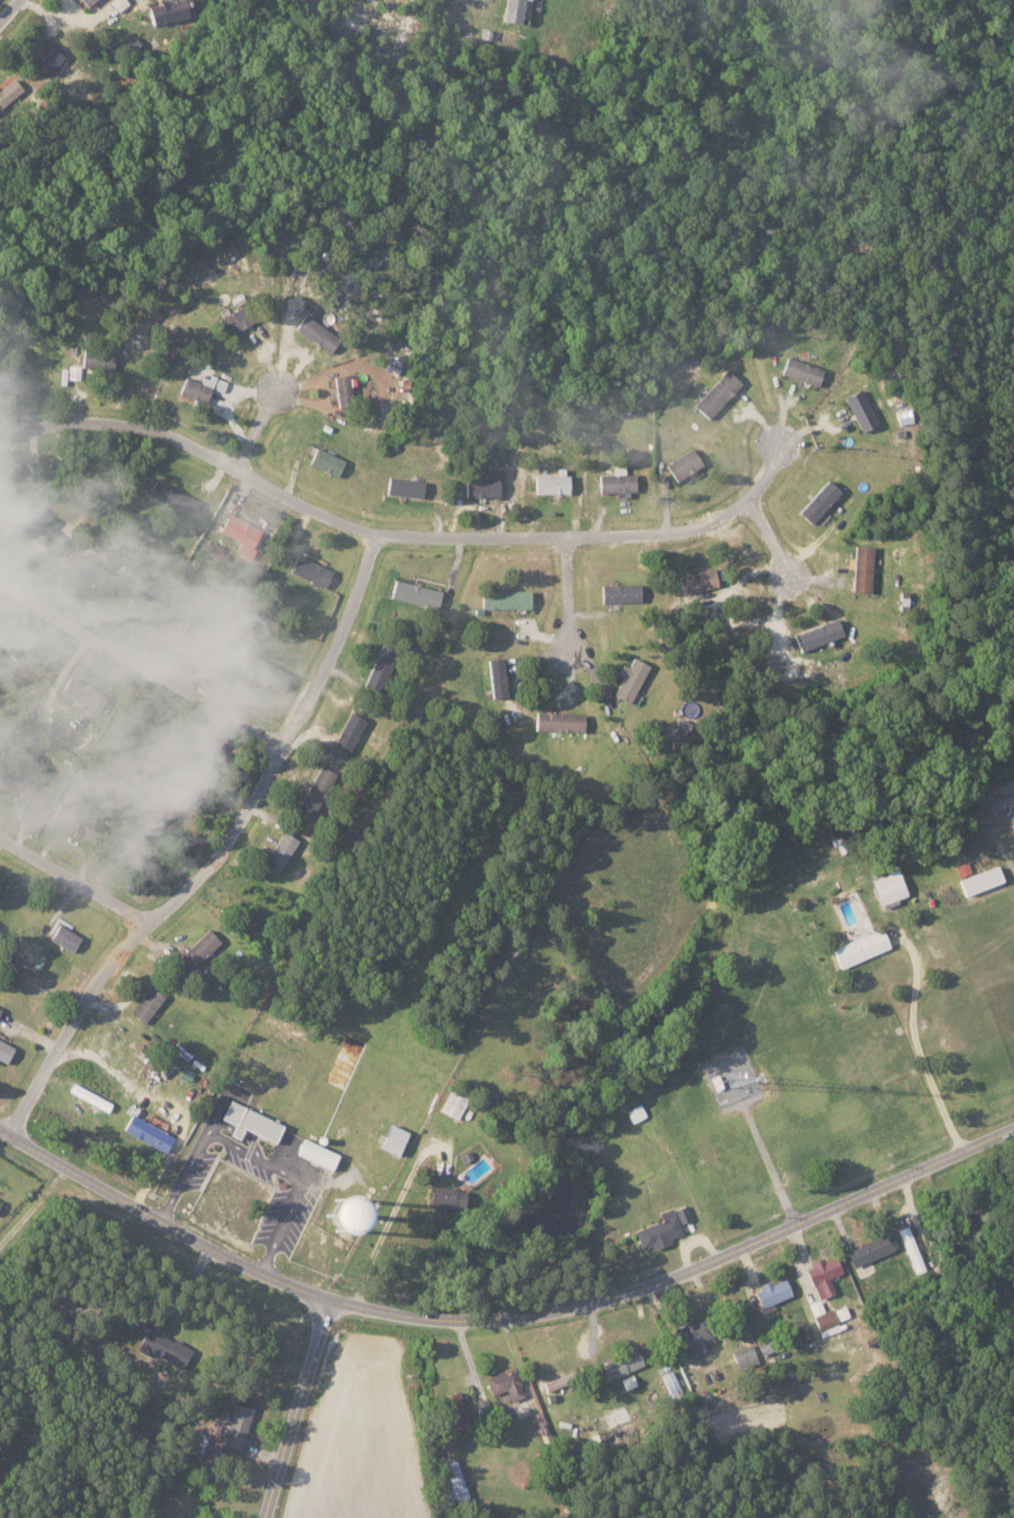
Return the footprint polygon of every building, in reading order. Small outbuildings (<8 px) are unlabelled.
[(118,12),(128,4),(125,0),(112,0),(110,2),(118,12)] [(183,0),(175,0),(147,7),(152,25),(187,16),(183,0)] [(502,21),(520,23),(523,0),(505,0),(502,21)] [(48,73),(64,56),(53,46),(37,63),(48,73)] [(24,91),(14,78),(0,88),(0,108),(24,91)] [(250,304),(259,318),(230,337),(221,322),(250,304)] [(341,338),(331,353),(296,331),(306,316),(341,338)] [(116,353),(115,368),(83,367),(84,351),(116,353)] [(782,374),(787,358),(822,371),(817,386),(782,374)] [(81,366),(69,365),(69,379),(80,379),(81,366)] [(727,371),(741,384),(709,418),(695,405),(727,371)] [(335,378),(351,375),(355,404),(340,406),(335,378)] [(213,390),(200,385),(203,377),(209,380),(211,376),(217,378),(213,390)] [(213,390),(217,378),(228,383),(223,394),(213,390)] [(186,379),(200,385),(213,390),(207,403),(181,393),(186,379)] [(846,398),(861,391),(877,424),(862,431),(846,398)] [(317,448),(345,461),(338,477),(310,464),(317,448)] [(693,448),(703,463),(677,481),(667,466),(693,448)] [(46,459),(52,457),(54,465),(49,466),(46,459)] [(636,475),(636,491),(600,492),(600,476),(636,475)] [(570,476),(570,493),(537,493),(537,476),(570,476)] [(389,477),(424,482),(422,497),(387,492),(389,477)] [(466,480),(499,479),(499,496),(467,497),(466,480)] [(829,481),(842,493),(812,525),(799,512),(829,481)] [(158,482),(200,502),(193,517),(151,497),(158,482)] [(231,515),(261,531),(253,547),(223,530),(231,515)] [(213,543),(224,548),(219,559),(208,554),(213,543)] [(874,547),(871,592),(853,591),(856,545),(874,547)] [(121,582),(111,597),(71,569),(82,554),(121,582)] [(297,556),(333,572),(325,588),(290,572),(297,556)] [(680,578),(714,568),(719,583),(684,593),(680,578)] [(398,581),(444,592),(439,610),(394,599),(398,581)] [(602,586),(641,585),(641,601),(602,601),(602,586)] [(171,610),(163,625),(129,606),(138,591),(171,610)] [(484,591),(531,591),(531,610),(484,610),(484,591)] [(909,593),(909,600),(901,599),(902,592),(909,593)] [(795,635),(838,619),(845,636),(802,652),(795,635)] [(436,621),(446,623),(444,634),(434,632),(436,621)] [(30,684),(0,665),(0,647),(2,644),(22,656),(24,653),(34,659),(32,663),(40,668),(30,684)] [(383,645),(399,652),(380,692),(364,685),(383,645)] [(634,658),(650,667),(629,704),(613,694),(623,677),(618,674),(623,665),(629,668),(634,658)] [(505,698),(504,659),(489,659),(490,698),(505,698)] [(71,677),(109,698),(101,713),(63,692),(71,677)] [(351,712),(367,721),(348,755),(333,746),(351,712)] [(586,715),(585,731),(537,729),(538,713),(586,715)] [(683,719),(692,724),(685,736),(676,731),(683,719)] [(321,766),(336,774),(312,817),(297,808),(321,766)] [(63,803),(104,826),(96,841),(55,819),(63,803)] [(284,832),(299,842),(278,874),(263,864),(284,832)] [(1002,879),(997,864),(959,879),(965,894),(1002,879)] [(907,895),(898,869),(872,879),(883,908),(899,903),(898,898),(907,895)] [(60,925),(83,938),(74,953),(51,940),(60,925)] [(832,947),(840,967),(890,947),(882,927),(832,947)] [(211,931),(222,943),(186,975),(175,964),(211,931)] [(152,988),(165,998),(144,1024),(131,1013),(152,988)] [(7,1064),(0,1060),(0,1041),(15,1048),(7,1064)] [(452,1088),(468,1097),(456,1118),(440,1109),(452,1088)] [(230,1101),(282,1126),(273,1145),(221,1119),(230,1101)] [(634,1112),(639,1110),(642,1116),(637,1118),(634,1112)] [(132,1115),(175,1138),(166,1153),(124,1130),(132,1115)] [(391,1125),(407,1134),(396,1156),(380,1148),(391,1125)] [(303,1140),(339,1156),(332,1171),(296,1155),(303,1140)] [(461,1156),(471,1150),(474,1157),(464,1162),(461,1156)] [(434,1186),(466,1191),(463,1208),(431,1203),(434,1186)] [(680,1223),(691,1219),(686,1204),(674,1209),(680,1223)] [(642,1249),(651,1246),(653,1250),(672,1243),(670,1237),(682,1233),(673,1207),(659,1212),(662,1220),(635,1230),(642,1249)] [(846,1250),(853,1267),(893,1250),(886,1234),(846,1250)] [(805,1266),(818,1299),(835,1292),(829,1278),(842,1272),(836,1255),(825,1260),(824,1258),(805,1266)] [(754,1288),(761,1307),(792,1296),(785,1278),(772,1283),(771,1282),(754,1288)] [(808,1302),(821,1337),(840,1330),(837,1321),(849,1317),(844,1305),(825,1312),(819,1298),(808,1302)] [(674,1326),(686,1358),(702,1352),(700,1347),(713,1342),(704,1315),(674,1326)] [(148,1332),(191,1350),(184,1368),(141,1350),(148,1332)] [(776,1349),(771,1337),(757,1343),(762,1355),(776,1349)] [(729,1351),(737,1371),(758,1362),(750,1342),(729,1351)] [(601,1361),(609,1380),(644,1365),(636,1347),(601,1361)] [(440,1395),(448,1432),(465,1428),(462,1416),(465,1416),(460,1391),(440,1395)] [(234,1404),(254,1410),(241,1450),(221,1443),(234,1404)] [(192,1431),(209,1437),(203,1455),(185,1449),(192,1431)] [(470,1500),(455,1458),(442,1463),(457,1505),(470,1500)]
